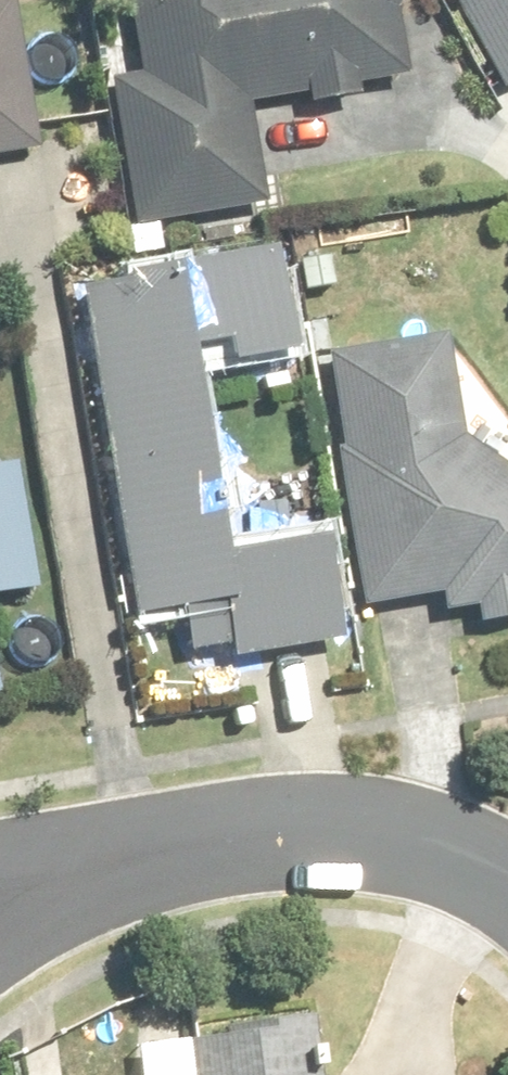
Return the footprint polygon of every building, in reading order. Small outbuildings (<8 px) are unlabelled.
[(151,78),(120,82),(138,225),(272,208),(258,101),(313,94),(315,107),(364,101),(362,88),(411,81),(405,29),(382,32),(378,0),(141,0),(151,78)] [(496,92),(507,86),(507,0),(450,0),(496,92)] [(44,151),(19,4),(0,7),(0,158),(44,151)] [(204,362),(189,275),(87,292),(141,621),(188,613),(195,656),(236,649),(238,662),(344,644),(328,544),(236,559),(204,362)] [(467,444),(450,340),(334,359),(349,454),(343,455),(368,609),(449,595),(451,611),(483,606),(486,622),(507,618),(507,472),(467,444)] [(19,470),(0,474),(0,601),(40,594),(19,470)] [(314,1014),(282,1019),(284,1031),(190,1044),(195,1074),(323,1074),(314,1014)]
